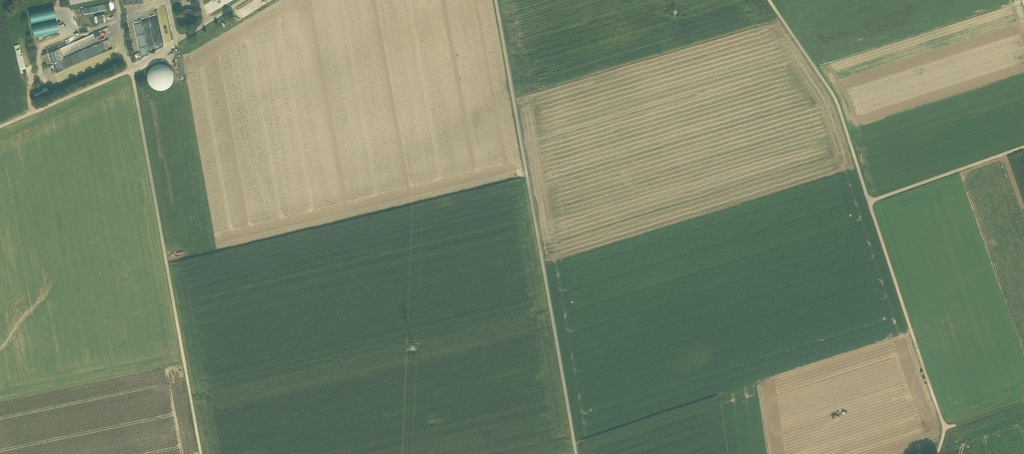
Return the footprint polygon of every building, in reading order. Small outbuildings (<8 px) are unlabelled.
[(163,33),(171,31),(165,6),(156,8),(158,16),(163,15),(163,18),(160,19),(161,22),(165,21),(165,24),(162,25),(163,33)] [(56,20),(54,7),(29,12),(31,25),(56,20)] [(194,12),(192,10),(189,10),(186,10),(183,12),(181,14),(180,17),(181,20),(182,23),(184,25),(187,26),(190,26),(193,25),(195,23),(196,20),(197,17),(196,14),(194,12)] [(104,15),(94,17),(96,23),(98,23),(98,24),(106,22),(104,15)] [(56,20),(31,25),(34,38),(59,32),(56,20)] [(144,22),(136,22),(136,38),(144,38),(144,26),(147,26),(147,21),(144,21),(144,22)] [(46,47),(60,81),(96,67),(95,64),(96,63),(95,60),(92,61),(91,58),(104,53),(101,43),(111,39),(107,29),(79,39),(77,35),(46,47)] [(171,70),(168,66),(163,64),(157,64),(153,66),(149,70),(147,75),(147,80),(149,85),(153,89),(157,91),(163,91),(167,89),(171,85),(173,80),(173,75),(171,70)]
